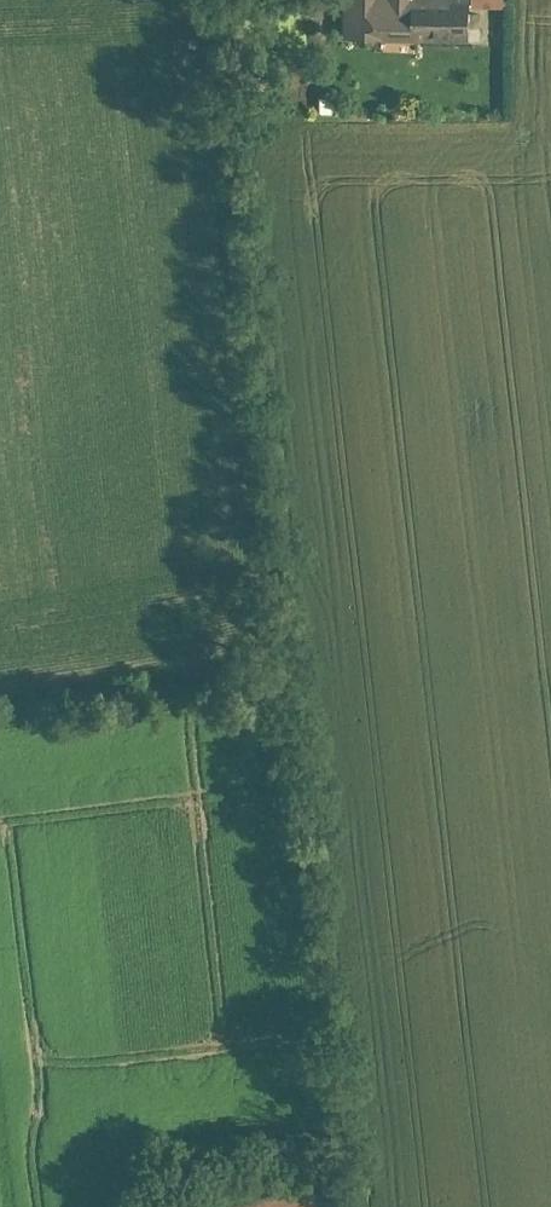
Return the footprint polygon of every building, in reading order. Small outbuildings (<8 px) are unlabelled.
[(343,44),(473,47),(474,0),(344,0),(343,44)]
